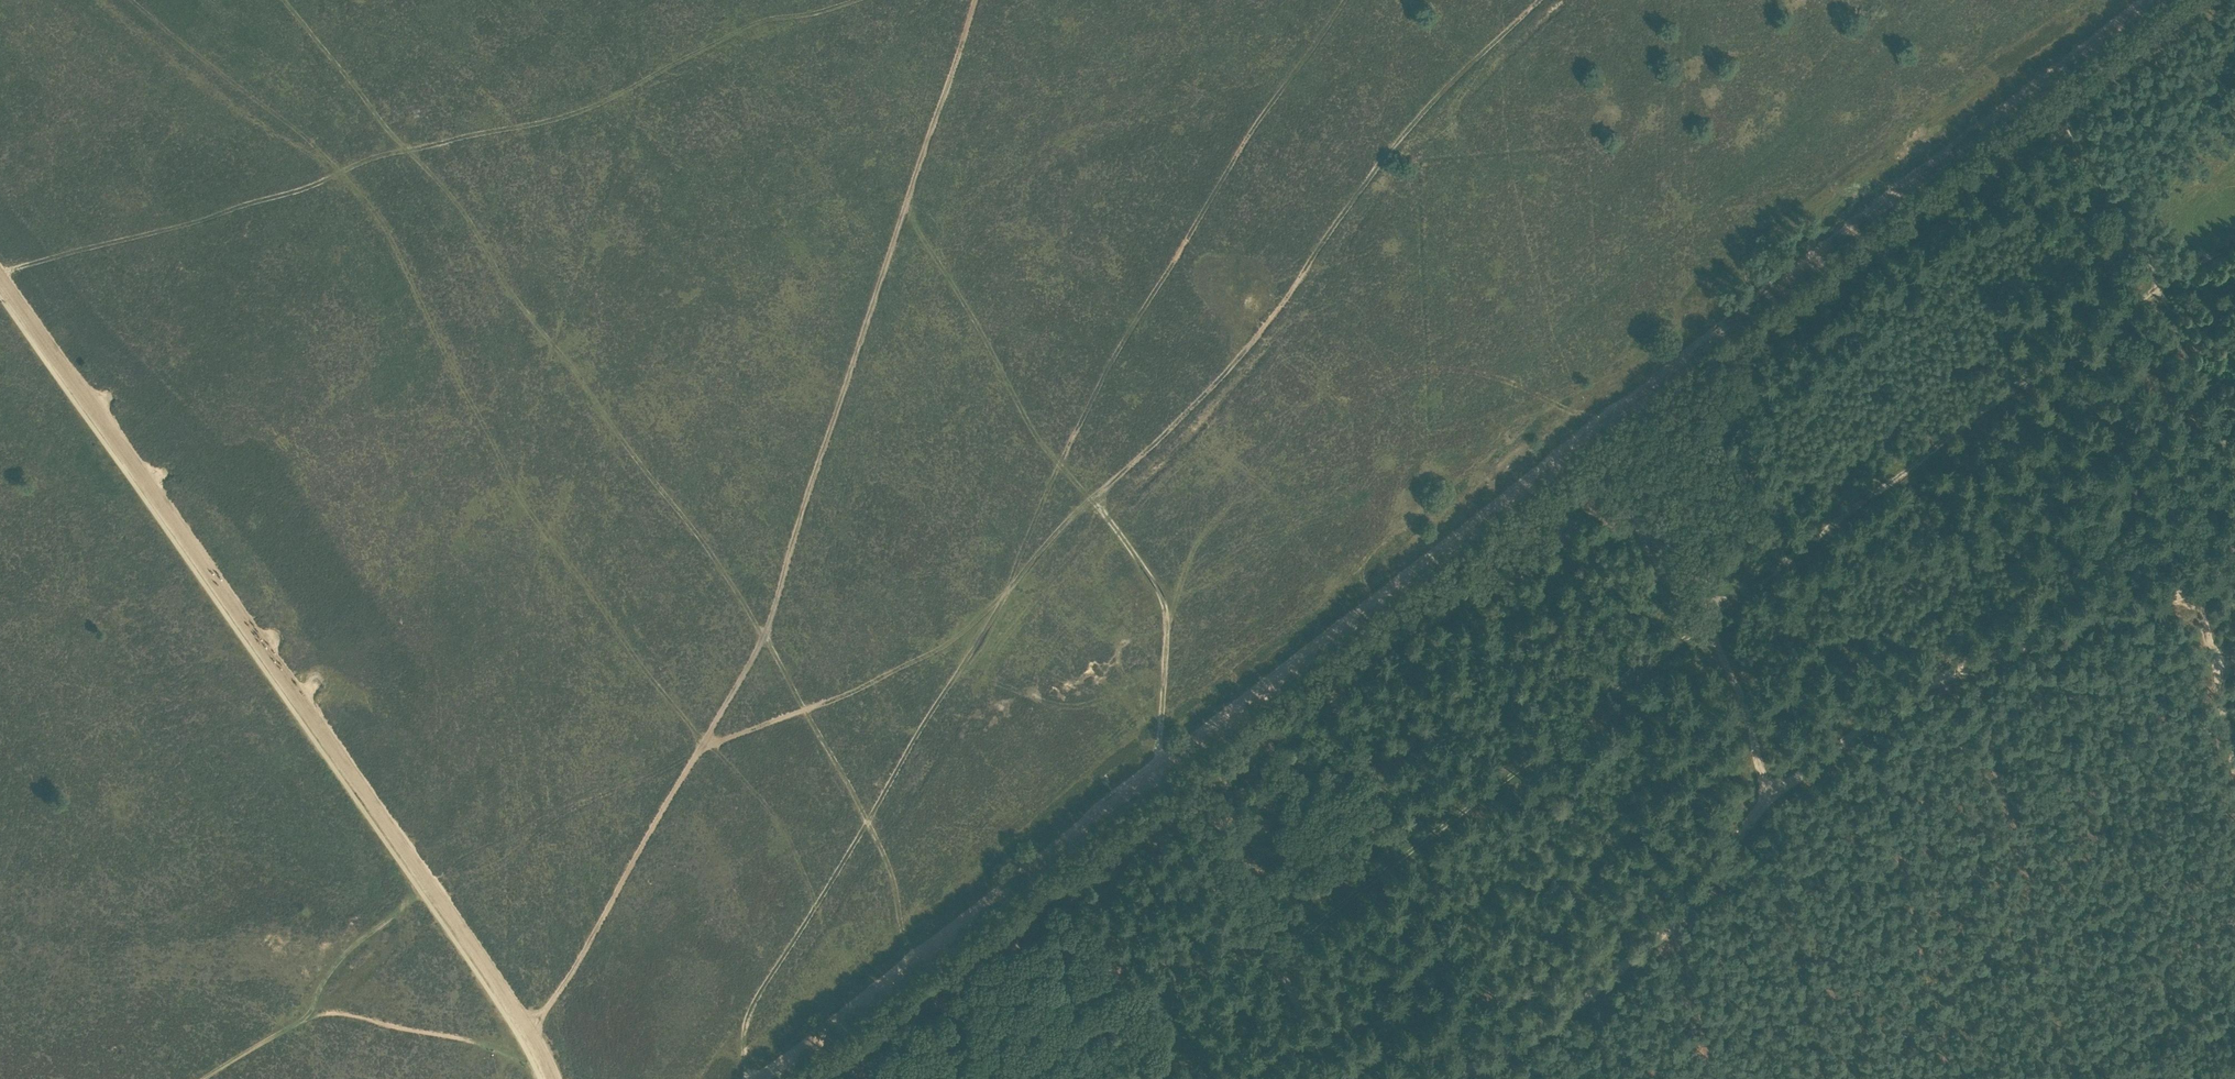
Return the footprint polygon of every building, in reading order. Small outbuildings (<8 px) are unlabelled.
[(2056,627),(2058,639),(2068,638),(2066,626),(2056,627)] [(320,690),(328,690),(327,678),(319,679),(320,690)] [(1332,708),(1340,705),(1338,698),(1329,701),(1332,708)] [(1256,783),(1264,782),(1262,771),(1255,772),(1256,783)] [(1103,889),(1105,898),(1113,897),(1112,887),(1103,889)] [(1096,980),(1091,993),(1101,998),(1107,985),(1096,980)] [(947,982),(943,992),(950,995),(955,985),(947,982)] [(1081,997),(1076,1007),(1084,1011),(1088,1000),(1081,997)] [(1093,1036),(1101,1035),(1100,1023),(1092,1024),(1093,1036)] [(1032,1034),(1039,1032),(1037,1024),(1030,1027),(1032,1034)]
